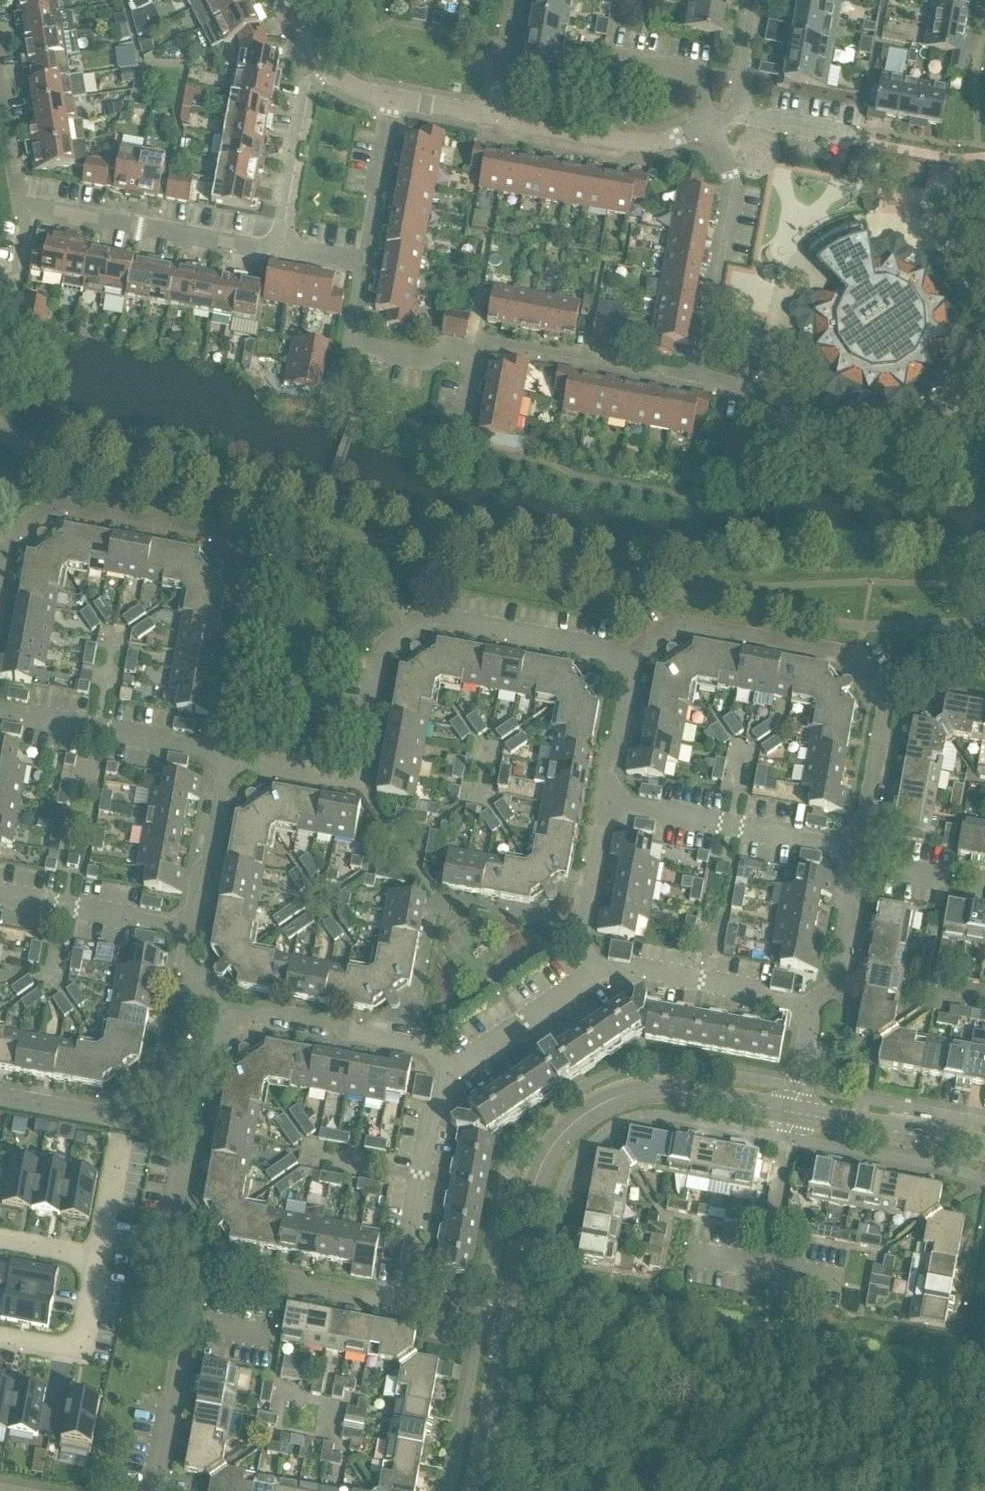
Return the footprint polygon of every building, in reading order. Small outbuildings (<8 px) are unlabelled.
[(58,0),(17,0),(19,14),(14,15),(15,22),(65,14),(65,11),(60,11),(58,0)] [(129,2),(132,14),(142,12),(139,0),(129,2)] [(192,10),(211,0),(187,0),(192,10)] [(252,0),(211,0),(192,10),(202,29),(254,3),(252,0)] [(535,7),(533,16),(569,22),(573,0),(536,0),(535,7)] [(690,7),(725,14),(728,1),(728,0),(691,0),(690,7)] [(796,16),(838,23),(842,2),(836,1),(831,0),(799,0),(796,16)] [(971,0),(934,0),(933,5),(969,11),(971,0)] [(257,10),(254,3),(202,29),(212,50),(237,37),(241,44),(267,40),(252,12),(257,10)] [(929,26),(965,32),(969,11),(933,5),(929,26)] [(715,35),(714,42),(726,45),(727,36),(721,35),(723,26),(725,14),(690,7),(686,28),(686,29),(715,35)] [(412,9),(410,21),(418,22),(420,11),(416,10),(412,9)] [(426,24),(428,12),(420,11),(418,22),(426,24)] [(135,26),(145,23),(142,12),(132,14),(135,26)] [(23,42),(76,34),(72,13),(65,14),(15,22),(16,29),(21,28),(23,42)] [(440,27),(443,15),(438,14),(435,14),(432,25),(440,27)] [(114,17),(116,28),(118,28),(127,27),(124,15),(114,17)] [(532,24),(529,37),(565,43),(569,22),(533,16),(532,24)] [(796,16),(792,37),(834,45),(838,23),(796,16)] [(610,22),(598,20),(597,27),(608,29),(610,22)] [(876,26),(865,23),(864,28),(863,31),(875,34),(876,26)] [(929,26),(925,48),(955,53),(952,69),(964,71),(967,54),(961,53),(965,32),(929,26)] [(119,42),(130,40),(127,27),(118,28),(116,28),(119,42)] [(595,35),(606,37),(607,37),(608,29),(597,27),(595,35)] [(76,34),(23,42),(26,57),(21,57),(22,64),(72,56),(79,55),(76,34)] [(531,60),(561,65),(565,43),(529,37),(527,50),(526,58),(520,57),(518,66),(524,67),(530,68),(531,60)] [(792,37),(788,58),(830,66),(834,45),(792,37)] [(873,40),(862,38),(860,46),(872,48),(873,40)] [(282,73),(277,72),(280,60),(264,58),(267,40),(241,44),(235,74),(280,83),(282,73)] [(152,42),(140,45),(142,55),(154,51),(152,42)] [(859,54),(871,56),(872,48),(860,46),(860,49),(859,54)] [(883,49),(881,61),(889,62),(891,50),(883,49)] [(916,64),(918,53),(910,51),(908,63),(916,64)] [(72,60),(72,56),(22,64),(23,72),(28,71),(30,85),(71,79),(68,61),(72,60)] [(788,58),(785,79),(779,78),(777,87),(789,89),(790,82),(826,88),(830,66),(788,58)] [(898,73),(884,70),(877,108),(869,107),(867,119),(876,121),(877,115),(898,119),(904,83),(897,82),(898,73)] [(122,84),(134,83),(132,71),(120,73),(122,84)] [(280,83),(235,74),(231,95),(272,103),(274,91),(279,92),(280,83)] [(82,77),(71,79),(30,85),(32,99),(28,100),(29,107),(79,99),(86,98),(82,77)] [(960,90),(962,80),(952,78),(950,88),(960,90)] [(926,87),(904,83),(898,119),(919,123),(926,87)] [(948,91),(926,87),(919,123),(941,127),(948,91)] [(231,95),(228,117),(273,125),(274,118),(269,117),(272,103),(231,95)] [(193,98),(185,97),(184,101),(183,108),(191,110),(193,98)] [(35,113),(37,127),(37,128),(68,123),(68,124),(78,122),(75,103),(79,102),(79,99),(29,107),(30,114),(35,113)] [(108,103),(110,115),(122,113),(124,100),(108,103)] [(181,120),(184,121),(188,122),(191,110),(183,108),(181,119),(181,120)] [(228,117),(224,138),(264,145),(267,131),(271,132),(273,125),(228,117)] [(30,143),(25,144),(26,151),(83,142),(80,122),(78,122),(68,124),(68,123),(37,128),(37,127),(27,128),(30,143)] [(422,130),(420,142),(407,140),(404,154),(399,153),(398,161),(443,169),(444,166),(439,165),(445,134),(422,130)] [(224,138),(220,159),(265,167),(266,161),(261,160),(264,145),(224,138)] [(183,141),(181,152),(193,154),(195,144),(183,141)] [(34,173),(75,166),(86,168),(87,164),(83,142),(26,151),(27,158),(32,158),(34,173)] [(498,193),(497,198),(500,198),(509,152),(502,151),(500,157),(486,154),(487,149),(475,146),(471,169),(483,171),(479,190),(498,193)] [(110,164),(106,189),(126,193),(126,197),(135,199),(143,154),(121,150),(118,166),(110,164)] [(509,152),(500,198),(503,199),(504,194),(522,198),(529,162),(515,159),(516,154),(509,152)] [(144,201),(145,196),(166,200),(170,177),(162,176),(166,158),(143,154),(135,199),(144,201)] [(220,159),(216,180),(256,188),(259,174),(263,174),(265,167),(220,159)] [(529,162),(522,198),(541,201),(540,206),(543,206),(551,160),(544,159),(543,164),(529,162)] [(86,168),(83,185),(94,187),(99,162),(87,160),(87,164),(86,168)] [(565,205),(571,170),(557,167),(558,162),(551,160),(543,206),(546,207),(546,202),(565,205)] [(399,183),(435,190),(435,189),(438,171),(443,172),(443,169),(398,161),(396,168),(402,169),(399,183)] [(99,162),(94,187),(106,189),(110,164),(99,162)] [(585,214),(594,168),(587,167),(585,172),(571,170),(565,205),(583,209),(582,213),(585,214)] [(594,168),(585,214),(588,214),(589,210),(607,213),(614,177),(600,175),(601,169),(594,168)] [(170,177),(166,200),(167,200),(178,202),(182,177),(171,175),(170,177)] [(644,201),(648,178),(629,175),(628,180),(614,177),(607,213),(627,217),(626,221),(628,222),(633,198),(644,201)] [(194,180),(182,177),(178,202),(189,204),(194,180)] [(675,208),(670,208),(670,210),(716,219),(717,212),(712,211),(714,196),(701,193),(703,182),(689,179),(681,178),(675,208)] [(216,180),(212,203),(257,211),(258,203),(253,202),(256,188),(216,180)] [(390,203),(436,211),(436,209),(431,208),(435,190),(399,183),(397,197),(391,196),(390,203)] [(879,210),(879,203),(874,199),(868,199),(864,204),(864,210),(869,214),(875,214),(879,210)] [(391,225),(427,232),(430,213),(435,214),(436,211),(390,203),(388,210),(394,211),(391,225)] [(674,214),(671,232),(706,239),(709,225),(715,226),(716,219),(670,210),(669,213),(674,214)] [(383,238),(382,246),(428,254),(428,251),(424,250),(427,232),(391,225),(389,239),(383,238)] [(704,253),(706,239),(671,232),(667,251),(663,250),(662,253),(708,261),(709,254),(704,253)] [(35,248),(30,273),(64,279),(73,234),(65,233),(65,237),(49,234),(49,235),(38,233),(35,248)] [(83,295),(83,292),(84,283),(85,283),(91,252),(92,252),(94,243),(79,240),(80,235),(73,234),(64,279),(62,291),(82,294),(83,295)] [(792,304),(788,310),(790,317),(795,320),(797,323),(798,330),(802,334),(798,338),(799,345),(797,348),(793,352),(792,359),(797,364),(803,364),(806,366),(810,371),(815,372),(814,377),(817,381),(818,383),(819,387),(817,392),(820,399),(826,401),(832,398),(835,398),(837,398),(842,400),(847,399),(848,403),(853,405),(855,406),(857,410),(858,416),(864,420),(871,418),(874,413),(877,410),(879,410),(883,410),(887,406),(891,409),(897,409),(898,409),(901,411),(905,415),(912,416),(917,411),(918,405),(919,401),(920,400),(925,398),(926,392),(931,393),(934,390),(936,389),(940,389),(946,391),(952,388),(954,382),(952,376),(951,372),(952,370),(954,366),(953,361),(957,359),(959,354),(960,352),(963,351),(969,350),(973,344),(971,337),(966,334),(964,331),(964,329),(964,324),(960,320),(963,316),(963,310),(965,306),(969,302),(969,295),(965,290),(958,290),(954,288),(951,283),(946,281),(947,276),(943,271),(943,266),(945,262),(941,256),(935,253),(929,256),(925,256),(920,254),(915,255),(913,251),(908,248),(905,245),(904,239),(898,235),(891,236),(888,241),(884,244),(878,244),(874,249),(851,255),(837,237),(818,246),(804,262),(838,291),(834,300),(822,294),(816,296),(810,293),(804,295),(801,301),(798,303),(792,304)] [(428,254),(382,246),(381,253),(386,254),(384,268),(419,274),(423,256),(427,257),(428,254)] [(106,250),(105,255),(92,252),(91,252),(85,283),(84,283),(83,292),(102,296),(101,300),(104,301),(113,251),(106,250)] [(126,300),(134,260),(120,257),(120,253),(113,251),(104,301),(107,302),(108,297),(126,300)] [(708,261),(662,253),(662,256),(666,256),(663,275),(699,282),(701,267),(707,268),(708,261)] [(147,309),(156,259),(149,258),(148,263),(134,260),(126,300),(144,304),(143,308),(147,309)] [(169,308),(176,268),(162,265),(163,260),(156,259),(147,309),(150,309),(151,305),(169,308)] [(263,307),(266,308),(266,303),(286,306),(292,271),(278,268),(279,263),(271,261),(270,267),(263,307)] [(189,317),(199,267),(192,266),(191,271),(184,269),(176,268),(169,308),(184,311),(187,311),(186,316),(189,317)] [(212,316),(219,276),(205,273),(206,268),(199,267),(189,317),(193,317),(194,313),(212,316)] [(306,315),(314,269),(307,268),(306,273),(292,271),(286,306),(304,310),(303,315),(306,315)] [(419,274),(384,268),(381,282),(375,281),(374,288),(420,296),(421,294),(416,293),(419,274)] [(779,277),(777,271),(771,268),(766,270),(763,276),(765,282),(771,284),(777,282),(779,277)] [(310,311),(340,317),(345,294),(333,292),(335,279),(321,276),(322,270),(314,269),(306,315),(309,316),(310,311)] [(232,325),(241,275),(234,274),(233,278),(219,276),(212,316),(230,319),(229,324),(232,325)] [(247,281),(248,276),(241,275),(232,325),(235,325),(236,321),(255,324),(263,284),(247,281)] [(660,293),(655,293),(654,295),(700,304),(702,297),(696,296),(699,282),(663,275),(660,293)] [(513,291),(494,288),(488,323),(502,326),(501,332),(508,333),(517,287),(514,286),(513,291)] [(531,331),(537,296),(519,292),(520,288),(517,287),(508,333),(516,334),(517,329),(531,331)] [(373,295),(378,296),(376,311),(389,313),(387,325),(409,329),(415,298),(420,299),(420,296),(374,288),(373,295)] [(537,296),(531,331),(545,334),(544,339),(551,341),(559,295),(557,294),(556,299),(537,296)] [(561,300),(562,295),(559,295),(551,341),(558,342),(559,337),(574,339),(581,304),(561,300)] [(700,304),(654,295),(654,298),(658,299),(655,317),(691,324),(693,310),(699,311),(700,304)] [(50,303),(25,299),(23,310),(48,315),(50,303)] [(21,322),(46,326),(48,315),(23,310),(21,322)] [(458,315),(447,313),(442,335),(454,338),(458,315)] [(466,340),(468,332),(470,317),(458,315),(454,338),(466,340)] [(647,336),(646,339),(651,339),(649,351),(671,355),(674,344),(692,347),(694,339),(688,338),(691,324),(655,317),(652,337),(647,336)] [(604,343),(608,320),(596,318),(592,341),(604,343)] [(608,320),(604,343),(615,345),(619,321),(608,320)] [(331,328),(328,345),(335,346),(338,330),(331,328)] [(327,360),(328,345),(294,339),(290,359),(285,358),(285,361),(331,368),(332,361),(327,360)] [(253,361),(256,343),(251,342),(247,345),(245,356),(247,360),(253,361)] [(489,383),(483,382),(482,389),(528,398),(528,395),(523,394),(529,363),(507,359),(504,371),(491,369),(489,383)] [(285,384),(321,391),(324,375),(329,375),(331,368),(285,361),(284,364),(289,365),(285,384)] [(555,391),(566,394),(571,371),(559,369),(555,391)] [(566,394),(562,417),(565,417),(566,413),(585,416),(591,381),(577,378),(578,372),(571,371),(566,394)] [(605,425),(614,379),(607,378),(606,383),(591,381),(585,416),(603,420),(602,424),(605,425)] [(627,424),(634,388),(620,386),(621,380),(614,379),(605,425),(608,425),(609,421),(627,424)] [(648,433),(656,387),(649,385),(648,391),(634,388),(627,424),(646,427),(645,432),(648,433)] [(663,388),(656,387),(648,433),(651,433),(651,428),(670,432),(676,396),(662,394),(663,388)] [(519,419),(522,400),(527,401),(528,398),(482,389),(480,397),(486,398),(483,412),(519,419)] [(676,396),(670,432),(688,435),(688,440),(691,440),(695,417),(707,419),(711,397),(692,393),(691,399),(676,396)] [(519,419),(483,412),(481,426),(475,425),(474,433),(489,435),(487,447),(522,454),(525,440),(516,439),(519,419)] [(64,536),(54,543),(48,534),(39,540),(45,549),(39,553),(35,556),(30,555),(28,554),(22,585),(59,591),(63,572),(69,568),(88,571),(95,534),(65,528),(64,536)] [(95,534),(88,571),(107,575),(114,537),(95,534)] [(114,537),(107,575),(126,578),(133,541),(114,537)] [(145,582),(152,544),(133,541),(126,578),(145,582)] [(152,544),(145,582),(164,585),(171,548),(152,544)] [(183,588),(184,590),(187,595),(184,614),(221,621),(226,591),(219,589),(212,580),(221,574),(215,564),(206,571),(202,565),(199,561),(201,553),(184,550),(171,548),(164,585),(183,588)] [(59,591),(22,585),(18,604),(56,610),(59,591)] [(103,599),(94,605),(100,614),(109,608),(103,599)] [(56,610),(18,604),(15,622),(52,629),(56,610)] [(146,615),(141,606),(132,612),(138,621),(146,615)] [(89,608),(80,614),(86,623),(95,617),(89,608)] [(106,622),(115,616),(109,608),(100,614),(106,622)] [(123,618),(129,627),(138,621),(132,612),(123,618)] [(180,633),(184,634),(217,640),(221,621),(184,614),(180,633)] [(92,632),(101,626),(95,617),(86,623),(92,632)] [(156,628),(150,620),(141,626),(147,634),(156,628)] [(12,640),(49,647),(52,629),(15,622),(12,640)] [(133,632),(138,640),(147,634),(141,626),(133,632)] [(184,634),(180,633),(177,652),(184,653),(214,659),(217,640),(184,634)] [(35,666),(45,668),(49,647),(12,640),(8,659),(8,660),(35,665),(35,666)] [(436,684),(439,682),(462,686),(468,648),(438,643),(436,651),(427,657),(421,648),(411,655),(418,664),(408,670),(400,669),(395,698),(432,705),(436,684)] [(97,647),(97,646),(87,644),(85,654),(95,656),(97,647)] [(665,671),(657,670),(651,700),(688,707),(692,688),(698,683),(717,687),(724,649),(694,644),(693,652),(687,656),(683,658),(677,649),(668,656),(674,665),(665,671)] [(468,648),(462,686),(481,689),(487,652),(468,648)] [(724,649),(717,687),(736,690),(743,653),(724,649)] [(129,652),(127,661),(137,663),(139,653),(129,652)] [(184,653),(177,652),(174,670),(184,672),(211,677),(214,659),(184,653)] [(499,692),(506,655),(487,652),(481,689),(499,692)] [(755,694),(762,656),(743,653),(736,690),(755,694)] [(95,656),(85,654),(83,665),(93,667),(95,656)] [(518,696),(524,659),(506,655),(499,692),(518,696)] [(762,656),(755,694),(774,697),(781,660),(762,656)] [(35,666),(35,665),(8,660),(8,659),(0,657),(0,679),(31,685),(35,666)] [(537,699),(543,662),(524,659),(518,696),(537,699)] [(781,660),(774,697),(793,701),(800,663),(781,660)] [(137,663),(127,661),(125,672),(135,674),(137,663)] [(599,705),(592,704),(587,698),(585,694),(594,688),(588,679),(578,685),(574,678),(572,676),(573,668),(543,662),(537,699),(558,703),(561,707),(557,728),(594,735),(599,705)] [(848,705),(841,695),(850,689),(844,680),(835,686),(832,682),(828,677),(830,669),(800,663),(793,701),(812,704),(817,711),(813,729),(850,736),(856,706),(848,705)] [(211,677),(184,672),(174,670),(170,691),(181,693),(181,692),(207,696),(207,695),(211,677)] [(90,684),(80,682),(78,693),(88,695),(90,684)] [(9,690),(7,700),(27,704),(29,693),(9,690)] [(132,692),(122,690),(120,701),(130,703),(132,692)] [(184,713),(214,718),(218,697),(207,695),(207,696),(181,692),(181,693),(177,711),(184,713)] [(451,692),(449,693),(457,706),(459,693),(451,692)] [(432,705),(395,698),(391,717),(429,724),(432,705)] [(688,707),(651,700),(648,719),(685,726),(688,707)] [(942,721),(953,737),(983,743),(984,733),(984,707),(946,700),(942,721)] [(475,713),(467,719),(473,728),(481,722),(476,714),(475,713)] [(732,715),(723,721),(729,729),(738,724),(732,715)] [(429,724),(391,717),(388,736),(425,743),(429,724)] [(459,718),(450,724),(453,729),(456,733),(465,727),(459,718)] [(685,726),(648,719),(644,738),(681,745),(685,726)] [(184,722),(175,720),(173,731),(184,733),(194,734),(195,724),(184,722)] [(519,729),(513,720),(505,726),(511,735),(519,729)] [(479,737),(487,731),(481,722),(473,728),(479,737)] [(775,730),(769,722),(761,728),(767,736),(775,730)] [(935,726),(913,722),(906,765),(941,772),(946,742),(939,731),(935,726)] [(3,724),(1,735),(21,738),(23,728),(3,724)] [(718,724),(709,730),(715,739),(724,733),(718,724)] [(735,738),(744,732),(738,724),(729,729),(735,738)] [(496,732),(502,741),(511,735),(505,726),(496,732)] [(462,742),(471,736),(465,727),(456,733),(462,742)] [(553,747),(590,754),(594,735),(557,728),(553,747)] [(752,734),(758,742),(767,736),(761,728),(752,734)] [(809,749),(847,755),(850,736),(813,729),(809,749)] [(709,730),(703,734),(709,743),(715,739),(709,730)] [(721,747),(730,741),(724,733),(715,739),(721,747)] [(529,743),(523,734),(514,740),(520,749),(529,743)] [(785,744),(779,735),(770,741),(776,750),(785,744)] [(384,756),(422,762),(425,743),(388,736),(384,756)] [(681,745),(644,738),(641,756),(641,757),(667,761),(667,762),(678,764),(681,745)] [(505,746),(511,755),(520,749),(514,740),(505,746)] [(761,747),(767,756),(776,750),(770,741),(761,747)] [(16,767),(16,766),(20,747),(0,743),(0,764),(16,767)] [(590,754),(553,747),(550,766),(587,773),(590,754)] [(847,755),(809,749),(806,767),(843,774),(847,755)] [(167,765),(184,768),(187,769),(189,758),(184,757),(169,754),(167,765)] [(627,774),(664,781),(667,762),(667,761),(641,757),(641,756),(630,754),(627,774)] [(67,756),(65,766),(75,768),(77,758),(67,756)] [(422,762),(384,756),(381,774),(418,781),(422,762)] [(454,768),(464,770),(466,759),(456,758),(454,768)] [(726,762),(716,760),(714,769),(724,771),(726,762)] [(117,776),(118,765),(108,763),(106,774),(117,776)] [(23,787),(27,768),(16,766),(16,767),(0,764),(0,782),(23,787)] [(941,772),(906,765),(901,787),(937,793),(941,772)] [(500,777),(510,779),(512,768),(502,766),(500,777)] [(587,773),(550,766),(546,786),(583,792),(587,773)] [(756,778),(766,779),(768,769),(758,767),(756,778)] [(843,774),(806,767),(802,787),(813,789),(813,788),(840,793),(840,792),(843,774)] [(464,770),(454,768),(452,779),(463,780),(464,770)] [(712,780),(722,782),(724,771),(714,769),(712,780)] [(184,777),(165,774),(162,793),(188,798),(188,799),(199,801),(203,781),(184,777)] [(377,794),(415,801),(418,781),(381,774),(377,794)] [(498,787),(508,789),(510,779),(500,777),(498,787)] [(766,779),(756,778),(754,788),(764,790),(766,779)] [(20,805),(23,787),(0,782),(0,802),(20,805)] [(72,786),(61,784),(60,793),(70,795),(72,786)] [(964,787),(954,785),(952,796),(962,798),(964,787)] [(543,804),(580,811),(583,792),(546,786),(543,804)] [(662,790),(642,786),(640,797),(641,797),(659,800),(660,801),(661,796),(661,795),(662,790)] [(449,798),(459,800),(461,789),(451,787),(449,798)] [(889,806),(933,814),(937,793),(901,787),(899,800),(890,799),(889,806)] [(847,815),(850,794),(840,792),(840,793),(813,788),(813,789),(810,808),(847,815)] [(271,833),(278,828),(296,832),(303,794),(274,789),(272,797),(263,803),(257,794),(247,801),(253,810),(250,812),(244,816),(236,815),(230,846),(268,853),(271,833)] [(162,793),(151,791),(148,811),(185,817),(188,799),(188,798),(162,793)] [(113,793),(103,792),(101,802),(112,803),(113,793)] [(58,805),(68,807),(70,795),(60,793),(58,805)] [(316,835),(323,798),(303,794),(296,832),(316,835)] [(950,806),(961,808),(962,798),(952,796),(950,806)] [(323,798),(316,835),(334,838),(341,801),(323,798)] [(354,842),(361,805),(341,801),(334,838),(354,842)] [(503,801),(494,807),(500,816),(509,810),(503,801)] [(16,825),(20,806),(20,805),(0,802),(0,822),(16,825)] [(99,812),(110,814),(112,803),(101,802),(99,812)] [(539,823),(576,830),(580,811),(543,804),(539,823)] [(397,809),(395,820),(426,825),(428,815),(438,817),(440,806),(430,805),(428,815),(397,809)] [(467,806),(465,817),(476,819),(478,808),(467,806)] [(895,830),(894,838),(926,844),(927,836),(929,836),(933,814),(889,806),(887,814),(896,815),(893,830),(895,830)] [(489,810),(480,816),(487,825),(495,819),(489,810)] [(506,824),(515,818),(509,810),(500,816),(506,824)] [(185,817),(148,811),(144,829),(181,836),(184,822),(185,817)] [(828,820),(808,817),(807,821),(807,823),(806,827),(807,828),(825,831),(826,831),(828,820)] [(493,834),(501,828),(495,819),(487,825),(493,834)] [(957,856),(972,859),(970,867),(978,869),(984,830),(984,824),(964,820),(957,856)] [(634,831),(654,835),(656,824),(654,824),(637,821),(636,821),(634,831)] [(0,822),(0,842),(2,842),(2,843),(12,845),(16,825),(0,822)] [(65,824),(54,822),(53,832),(63,834),(65,824)] [(435,865),(441,834),(451,836),(453,825),(442,823),(440,833),(430,832),(425,863),(435,865)] [(536,842),(573,849),(576,830),(539,823),(536,842)] [(957,828),(947,826),(945,837),(955,839),(957,828)] [(106,831),(96,829),(94,840),(105,842),(106,831)] [(141,848),(178,855),(181,836),(144,829),(141,848)] [(368,829),(363,859),(353,858),(351,868),(361,870),(363,860),(373,862),(379,831),(368,829)] [(51,842),(61,844),(63,834),(53,832),(51,842)] [(652,844),(615,837),(611,858),(622,860),(622,859),(648,863),(649,862),(652,844)] [(943,847),(952,849),(953,849),(955,839),(945,837),(943,847)] [(93,846),(92,850),(103,852),(105,842),(94,840),(93,846)] [(547,899),(556,893),(550,884),(560,877),(567,878),(573,849),(536,842),(532,861),(526,865),(508,862),(501,899),(530,904),(531,897),(541,890),(547,899)] [(268,853),(230,846),(227,864),(264,871),(268,853)] [(175,874),(175,873),(178,855),(141,848),(137,868),(148,870),(148,869),(175,874)] [(449,851),(446,867),(442,888),(462,892),(469,855),(449,851)] [(820,865),(822,855),(820,855),(803,851),(802,851),(800,862),(820,865)] [(699,852),(697,863),(707,865),(709,854),(699,852)] [(308,855),(300,861),(305,870),(314,864),(311,860),(308,855)] [(481,895),(488,858),(469,855),(462,892),(481,895)] [(79,860),(68,858),(66,868),(77,871),(79,860)] [(488,858),(481,895),(501,899),(508,862),(488,858)] [(619,877),(656,884),(659,864),(649,862),(648,863),(622,859),(622,860),(619,877)] [(58,862),(47,860),(45,871),(56,873),(58,862)] [(264,871),(227,864),(224,882),(261,889),(264,871)] [(311,879),(320,873),(314,864),(305,870),(311,879)] [(716,875),(727,877),(729,866),(718,864),(716,875)] [(99,870),(89,868),(87,878),(97,880),(99,870)] [(376,879),(407,884),(409,874),(408,874),(378,868),(376,878),(366,876),(364,887),(374,889),(376,879)] [(182,896),(184,882),(185,875),(175,873),(175,874),(148,869),(148,870),(144,889),(182,896)] [(297,869),(289,875),(295,884),(303,878),(297,869)] [(821,896),(831,898),(835,877),(798,870),(795,889),(794,890),(821,895),(821,896)] [(328,871),(327,881),(337,883),(339,872),(328,871)] [(656,884),(619,877),(615,896),(652,903),(656,884)] [(301,893),(309,887),(303,878),(295,884),(301,893)] [(704,882),(694,880),(692,891),(702,893),(704,882)] [(261,889),(224,882),(220,902),(257,908),(261,889)] [(269,884),(268,891),(277,892),(279,886),(269,884)] [(794,890),(795,889),(784,887),(780,907),(817,914),(821,896),(821,895),(794,890)] [(746,890),(736,888),(734,899),(744,901),(746,890)] [(690,901),(700,903),(702,893),(692,891),(690,901)] [(405,895),(389,892),(386,912),(423,919),(426,899),(405,895)] [(351,895),(341,893),(339,904),(349,906),(351,895)] [(638,920),(638,921),(648,923),(652,903),(615,896),(612,914),(612,915),(638,920)] [(963,906),(949,903),(942,939),(965,943),(973,899),(965,897),(963,906)] [(163,901),(143,898),(141,908),(161,912),(163,901)] [(732,909),(742,911),(744,901),(734,899),(732,909)] [(984,946),(984,910),(978,909),(980,900),(973,899),(965,943),(984,947),(984,946)] [(305,909),(299,901),(290,907),(296,916),(305,909)] [(217,921),(254,927),(257,908),(220,902),(217,921)] [(877,920),(868,918),(867,926),(911,934),(915,912),(880,905),(877,920)] [(273,919),(279,927),(296,916),(290,907),(282,913),(273,919)] [(777,926),(814,932),(817,914),(780,907),(777,926)] [(345,909),(337,915),(343,924),(351,918),(345,909)] [(382,931),(419,937),(423,919),(386,912),(382,931)] [(612,914),(601,912),(598,933),(635,940),(638,921),(638,920),(612,915),(612,914)] [(315,923),(309,915),(300,921),(306,930),(315,923)] [(349,933),(358,927),(351,918),(343,924),(349,933)] [(697,920),(687,918),(685,928),(695,930),(697,920)] [(332,919),(323,925),(329,933),(338,928),(332,919)] [(238,980),(237,988),(267,994),(274,956),(252,952),(250,949),(254,927),(217,921),(211,951),(219,952),(223,958),(226,961),(217,968),(223,977),(232,971),(234,973),(238,980)] [(283,933),(289,941),(297,936),(297,935),(306,930),(300,921),(283,933)] [(739,928),(729,926),(727,936),(737,938),(739,928)] [(814,932),(777,926),(774,946),(784,948),(785,946),(811,951),(814,932)] [(911,934),(867,926),(865,933),(874,935),(872,948),(907,955),(911,934)] [(928,926),(926,937),(937,939),(939,928),(928,926)] [(335,942),(344,936),(338,928),(329,933),(335,942)] [(683,939),(693,941),(695,930),(685,928),(683,939)] [(379,949),(416,957),(419,937),(382,931),(379,949)] [(155,946),(156,936),(136,932),(134,943),(155,946)] [(737,938),(727,936),(725,947),(735,949),(737,938)] [(936,944),(925,942),(923,953),(934,955),(936,944)] [(43,944),(32,943),(30,953),(41,955),(43,944)] [(612,943),(610,955),(608,960),(629,964),(630,964),(631,958),(633,947),(612,943)] [(817,973),(821,953),(811,951),(785,946),(784,948),(781,966),(817,973)] [(907,955),(872,948),(869,962),(860,961),(859,967),(904,975),(907,955)] [(403,986),(410,987),(416,957),(379,949),(375,969),(368,974),(349,970),(343,1007),(373,1013),(374,1005),(380,1001),(384,999),(390,1008),(399,1001),(396,997),(393,992),(396,990),(403,986)] [(72,961),(82,962),(84,952),(74,950),(72,961)] [(166,979),(170,958),(133,951),(130,970),(129,971),(156,976),(156,977),(166,979)] [(84,952),(82,962),(90,964),(92,954),(84,952)] [(28,963),(39,965),(41,955),(30,953),(28,963)] [(922,963),(932,965),(934,955),(923,953),(923,957),(922,963)] [(286,997),(293,960),(274,956),(267,994),(286,997)] [(305,1000),(312,963),(293,960),(286,997),(305,1000)] [(70,971),(80,973),(82,962),(72,961),(70,971)] [(312,963),(305,1000),(324,1004),(331,967),(312,963)] [(949,966),(949,965),(938,963),(936,972),(948,974),(949,966)] [(949,966),(948,974),(947,976),(958,978),(960,968),(949,966)] [(331,967),(324,1004),(343,1007),(349,970),(331,967)] [(864,991),(899,997),(904,975),(859,967),(858,976),(867,977),(864,991)] [(116,987),(152,994),(156,977),(156,976),(129,971),(130,970),(119,968),(116,987)] [(968,980),(970,970),(960,968),(958,978),(968,980)] [(795,976),(774,972),(772,983),(770,990),(783,993),(792,994),(793,989),(795,976)] [(930,976),(920,974),(919,978),(918,984),(928,986),(930,976)] [(916,995),(926,996),(928,986),(938,988),(940,977),(930,976),(928,986),(918,984),(916,995)] [(35,985),(29,977),(21,983),(27,991),(35,985)] [(12,989),(18,997),(27,991),(21,983),(12,989)] [(75,985),(66,991),(71,997),(73,1000),(81,993),(75,985)] [(114,997),(112,1007),(149,1013),(152,997),(152,994),(116,987),(114,997)] [(43,997),(39,990),(30,996),(36,1005),(44,999),(43,997)] [(466,1132),(440,1271),(470,1277),(495,1143),(486,1141),(487,1135),(570,1078),(640,1029),(646,1031),(645,1039),(779,1064),(785,1034),(645,1009),(647,999),(642,991),(636,995),(633,991),(619,1000),(622,1005),(471,1110),(468,1105),(454,1114),(457,1119),(451,1123),(456,1130),(466,1132)] [(863,997),(856,1034),(878,1038),(894,1027),(899,997),(864,991),(863,997)] [(83,997),(81,993),(73,1000),(79,1008),(87,1003),(83,997)] [(61,994),(58,997),(53,1000),(59,1009),(67,1003),(63,997),(61,994)] [(21,1002),(27,1011),(36,1005),(30,996),(29,997),(21,1002)] [(65,1018),(73,1012),(67,1003),(59,1009),(65,1018)] [(108,1025),(146,1032),(149,1013),(112,1007),(108,1025)] [(961,1009),(951,1007),(949,1017),(960,1019),(961,1009)] [(972,1011),(970,1021),(981,1023),(982,1013),(972,1011)] [(939,1015),(937,1025),(947,1027),(949,1017),(939,1015)] [(947,1027),(953,1028),(958,1029),(960,1019),(949,1017),(947,1027)] [(105,1045),(98,1049),(79,1046),(73,1083),(102,1089),(104,1081),(113,1074),(119,1083),(120,1084),(121,1085),(122,1085),(123,1086),(124,1086),(125,1086),(126,1085),(127,1085),(128,1085),(128,1084),(129,1083),(129,1082),(130,1081),(130,1080),(130,1079),(129,1078),(129,1077),(123,1068),(132,1061),(139,1063),(140,1063),(146,1032),(108,1025),(105,1045)] [(0,1051),(0,1070),(15,1073),(22,1036),(4,1032),(0,1051)] [(883,1045),(879,1067),(922,1075),(928,1039),(899,1034),(888,1041),(883,1045)] [(22,1036),(15,1073),(34,1076),(41,1039),(22,1036)] [(54,1080),(60,1043),(41,1039),(34,1076),(54,1080)] [(943,1079),(950,1043),(928,1039),(922,1075),(943,1079)] [(60,1043),(54,1080),(73,1083),(79,1046),(60,1043)] [(950,1043),(943,1079),(957,1081),(955,1090),(963,1092),(971,1047),(950,1043)] [(249,1049),(240,1056),(246,1065),(238,1071),(237,1071),(229,1070),(224,1099),(260,1106),(264,1085),(268,1083),(289,1087),(294,1054),(295,1049),(267,1044),(265,1052),(256,1058),(249,1049)] [(984,1086),(984,1050),(971,1047),(963,1092),(970,1093),(972,1084),(984,1086)] [(294,1054),(289,1087),(308,1090),(315,1053),(295,1049),(294,1054)] [(315,1053),(308,1090),(327,1094),(334,1057),(315,1053)] [(391,1056),(389,1067),(385,1093),(387,1094),(406,1097),(413,1060),(391,1056)] [(346,1097),(353,1060),(334,1057),(327,1094),(346,1097)] [(365,1100),(371,1063),(353,1060),(346,1097),(365,1100)] [(371,1063),(365,1100),(385,1104),(387,1094),(385,1093),(389,1067),(371,1063)] [(417,1077),(413,1099),(423,1100),(430,1102),(434,1080),(428,1079),(417,1077)] [(260,1106),(224,1099),(220,1118),(257,1125),(260,1106)] [(298,1106),(289,1112),(298,1125),(307,1119),(304,1114),(303,1114),(298,1106)] [(311,1109),(304,1114),(307,1119),(309,1122),(316,1117),(311,1109)] [(284,1116),(276,1122),(281,1129),(281,1130),(284,1135),(293,1129),(284,1116)] [(217,1137),(253,1144),(257,1125),(220,1118),(217,1137)] [(307,1138),(316,1132),(309,1122),(307,1119),(298,1125),(307,1138)] [(34,1133),(45,1135),(48,1123),(36,1121),(34,1133)] [(48,1123),(45,1135),(57,1137),(60,1125),(48,1123)] [(293,1148),(302,1142),(293,1129),(284,1135),(293,1148)] [(630,1131),(626,1153),(637,1169),(638,1169),(666,1175),(673,1139),(630,1131)] [(338,1144),(339,1133),(329,1132),(327,1142),(338,1144)] [(86,1147),(88,1135),(76,1133),(74,1145),(86,1147)] [(339,1133),(338,1144),(348,1146),(350,1135),(339,1133)] [(689,1133),(687,1142),(673,1139),(666,1175),(688,1179),(696,1134),(689,1133)] [(709,1182),(716,1147),(702,1145),(704,1136),(696,1134),(688,1179),(709,1182)] [(253,1144),(217,1137),(213,1156),(250,1163),(253,1144)] [(375,1151),(376,1140),(367,1138),(365,1149),(375,1151)] [(376,1140),(375,1151),(386,1153),(388,1142),(376,1140)] [(731,1186),(739,1142),(731,1141),(729,1150),(716,1147),(709,1182),(731,1186)] [(745,1152),(746,1143),(739,1142),(731,1186),(753,1190),(754,1182),(767,1184),(771,1166),(757,1164),(759,1155),(745,1152)] [(619,1158),(598,1154),(590,1198),(625,1204),(630,1174),(623,1163),(619,1158)] [(210,1175),(247,1181),(250,1163),(213,1156),(210,1175)] [(298,1165),(292,1156),(279,1165),(285,1174),(298,1165)] [(41,1162),(11,1157),(2,1205),(32,1210),(41,1162)] [(811,1174),(798,1171),(795,1189),(808,1192),(807,1200),(829,1204),(836,1160),(829,1159),(828,1167),(813,1165),(811,1174)] [(850,1208),(857,1173),(843,1170),(844,1161),(836,1160),(829,1204),(850,1208)] [(69,1167),(41,1162),(32,1210),(61,1215),(69,1167)] [(266,1174),(272,1182),(285,1174),(279,1165),(276,1167),(275,1168),(266,1174)] [(857,1173),(850,1208),(871,1212),(879,1168),(872,1166),(870,1175),(857,1173)] [(98,1173),(69,1167),(61,1215),(90,1221),(98,1173)] [(879,1168),(871,1212),(893,1216),(899,1180),(885,1178),(887,1169),(879,1168)] [(307,1178),(301,1170),(288,1179),(294,1187),(307,1178)] [(319,1184),(330,1186),(332,1175),(321,1173),(319,1184)] [(209,1223),(216,1232),(225,1226),(231,1235),(230,1243),(261,1249),(268,1212),(245,1207),(242,1204),(247,1181),(210,1175),(204,1205),(212,1207),(218,1216),(209,1223)] [(340,1188),(342,1177),(332,1175),(330,1186),(340,1188)] [(275,1188),(281,1196),(290,1190),(294,1187),(288,1179),(275,1188)] [(359,1180),(357,1191),(367,1193),(369,1182),(359,1180)] [(938,1210),(942,1188),(899,1180),(893,1216),(922,1221),(933,1214),(938,1210)] [(378,1195),(380,1184),(369,1182),(367,1193),(378,1195)] [(625,1204),(590,1198),(586,1219),(621,1225),(625,1204)] [(669,1200),(667,1211),(677,1213),(679,1202),(669,1200)] [(688,1214),(689,1204),(684,1203),(679,1202),(677,1213),(688,1214)] [(708,1218),(710,1208),(705,1207),(700,1206),(698,1216),(708,1218)] [(737,1213),(735,1223),(759,1228),(762,1214),(737,1209),(736,1213),(737,1213)] [(724,1221),(735,1223),(737,1213),(736,1213),(726,1211),(724,1221)] [(268,1212),(261,1249),(280,1252),(286,1215),(268,1212)] [(660,1216),(649,1214),(647,1224),(658,1226),(660,1216)] [(286,1215),(280,1252),(299,1256),(306,1219),(286,1215)] [(965,1221),(943,1217),(927,1228),(921,1258),(957,1264),(965,1221)] [(306,1219),(299,1256),(317,1259),(324,1222),(306,1219)] [(573,1238),(617,1246),(621,1225),(586,1219),(583,1232),(574,1230),(573,1238)] [(336,1263),(343,1225),(324,1222),(317,1259),(336,1263)] [(645,1235),(656,1236),(658,1226),(647,1224),(646,1230),(645,1235)] [(343,1225),(336,1263),(353,1266),(354,1266),(359,1240),(360,1240),(362,1229),(343,1225)] [(802,1235),(822,1239),(824,1229),(814,1227),(803,1225),(802,1235)] [(656,1236),(666,1238),(668,1228),(658,1226),(656,1236)] [(822,1239),(838,1242),(840,1232),(840,1230),(825,1227),(824,1229),(822,1239)] [(838,1242),(849,1244),(851,1234),(846,1233),(840,1232),(838,1242)] [(861,1235),(859,1246),(870,1248),(872,1237),(866,1236),(861,1235)] [(880,1249),(882,1239),(872,1237),(870,1248),(880,1249)] [(581,1247),(578,1262),(613,1268),(617,1246),(573,1238),(572,1246),(581,1247)] [(387,1239),(383,1261),(395,1263),(400,1264),(402,1256),(404,1243),(397,1241),(387,1239)] [(376,1260),(379,1243),(360,1240),(359,1240),(354,1266),(353,1266),(351,1276),(372,1280),(376,1260)] [(653,1247),(643,1245),(642,1251),(642,1256),(651,1258),(651,1257),(653,1247)] [(664,1249),(653,1247),(651,1257),(662,1259),(664,1249)] [(921,1258),(914,1256),(910,1277),(953,1286),(957,1264),(921,1258)] [(650,1268),(660,1270),(662,1259),(651,1257),(651,1258),(650,1268)] [(896,1259),(885,1257),(883,1268),(894,1270),(896,1259)] [(60,1271),(13,1262),(8,1291),(55,1300),(60,1271)] [(874,1266),(872,1276),(882,1278),(883,1268),(874,1266)] [(892,1280),(893,1274),(894,1270),(883,1268),(882,1278),(892,1280)] [(959,1301),(950,1299),(953,1286),(910,1277),(906,1299),(914,1300),(958,1308),(959,1301)] [(880,1288),(870,1286),(868,1297),(878,1299),(880,1288)] [(878,1299),(888,1301),(889,1296),(890,1290),(880,1288),(878,1299)] [(55,1300),(8,1291),(3,1321),(49,1330),(55,1300)] [(876,1309),(878,1299),(868,1297),(866,1307),(876,1309)] [(945,1329),(948,1314),(956,1316),(958,1308),(914,1300),(910,1322),(945,1329)] [(302,1310),(288,1307),(281,1342),(303,1346),(311,1302),(304,1301),(302,1310)] [(325,1350),(331,1315),(317,1312),(319,1304),(311,1302),(303,1346),(325,1350)] [(345,1354),(353,1310),(346,1309),(345,1317),(331,1315),(325,1350),(345,1354)] [(367,1358),(374,1323),(360,1320),(361,1311),(353,1310),(345,1354),(367,1358)] [(413,1352),(417,1331),(374,1323),(367,1358),(397,1364),(407,1356),(413,1352)] [(435,1363),(417,1359),(401,1370),(396,1401),(431,1408),(436,1378),(452,1381),(455,1366),(439,1363),(437,1363),(435,1363)] [(284,1362),(281,1379),(292,1381),(293,1371),(295,1364),(284,1362)] [(202,1379),(193,1377),(192,1385),(236,1393),(240,1371),(205,1365),(202,1379)] [(302,1383),(304,1372),(293,1371),(292,1381),(302,1383)] [(325,1376),(320,1375),(315,1374),(313,1385),(323,1386),(325,1376)] [(346,1380),(340,1379),(336,1378),(334,1388),(345,1391),(346,1380)] [(355,1392),(357,1382),(346,1380),(345,1391),(355,1392)] [(8,1432),(17,1385),(0,1382),(0,1430),(8,1432)] [(274,1384),(264,1382),(262,1392),(272,1394),(274,1384)] [(17,1385),(8,1432),(38,1437),(38,1433),(50,1436),(55,1408),(43,1406),(46,1390),(17,1385)] [(191,1392),(199,1394),(197,1407),(232,1414),(236,1393),(192,1385),(191,1392)] [(311,1395),(322,1396),(323,1386),(313,1385),(311,1395)] [(332,1398),(343,1400),(345,1391),(334,1388),(332,1398)] [(260,1403),(270,1405),(272,1394),(262,1392),(261,1397),(260,1403)] [(55,1408),(50,1436),(51,1436),(62,1438),(60,1449),(90,1454),(101,1400),(70,1394),(67,1410),(65,1410),(55,1408)] [(370,1401),(359,1399),(358,1410),(348,1408),(346,1419),(356,1420),(358,1410),(368,1412),(370,1401)] [(438,1422),(429,1420),(431,1408),(396,1401),(392,1422),(436,1429),(438,1422)] [(232,1414),(197,1407),(193,1428),(228,1435),(232,1414)] [(366,1422),(367,1417),(368,1412),(358,1410),(356,1420),(366,1422)] [(269,1415),(258,1413),(257,1418),(256,1424),(267,1426),(269,1415)] [(276,1428),(278,1417),(269,1415),(267,1426),(276,1428)] [(388,1443),(423,1450),(426,1435),(435,1437),(436,1429),(392,1422),(388,1443)] [(254,1434),(265,1436),(267,1426),(256,1424),(254,1434)] [(223,1465),(228,1435),(193,1428),(185,1472),(199,1475),(201,1475),(207,1476),(223,1465)] [(344,1429),(342,1440),(352,1442),(354,1431),(344,1429)] [(364,1433),(354,1431),(352,1442),(362,1443),(363,1439),(364,1433)] [(290,1446),(292,1437),(281,1435),(280,1445),(290,1447),(290,1446)] [(313,1441),(303,1439),(301,1448),(312,1451),(313,1441)] [(350,1452),(360,1454),(362,1443),(352,1442),(350,1452)] [(269,1443),(267,1453),(278,1455),(280,1445),(269,1443)] [(335,1445),(324,1443),(322,1453),(333,1455),(335,1445)] [(423,1450),(388,1443),(384,1464),(419,1471),(423,1450)] [(278,1455),(288,1457),(290,1447),(280,1445),(278,1455)] [(310,1461),(312,1451),(301,1448),(299,1459),(304,1460),(310,1461)] [(320,1463),(325,1464),(331,1465),(333,1455),(322,1453),(320,1463)] [(341,1467),(343,1456),(333,1455),(331,1465),(341,1467)] [(33,1473),(43,1475),(45,1465),(35,1463),(33,1473)] [(419,1471),(384,1464),(379,1490),(416,1490),(419,1471)] [(210,1490),(255,1490),(257,1477),(228,1472),(217,1479),(211,1483),(210,1490)] [(278,1481),(257,1477),(255,1490),(277,1490),(278,1481)] [(299,1485),(278,1481),(277,1490),(298,1490),(299,1485)]
